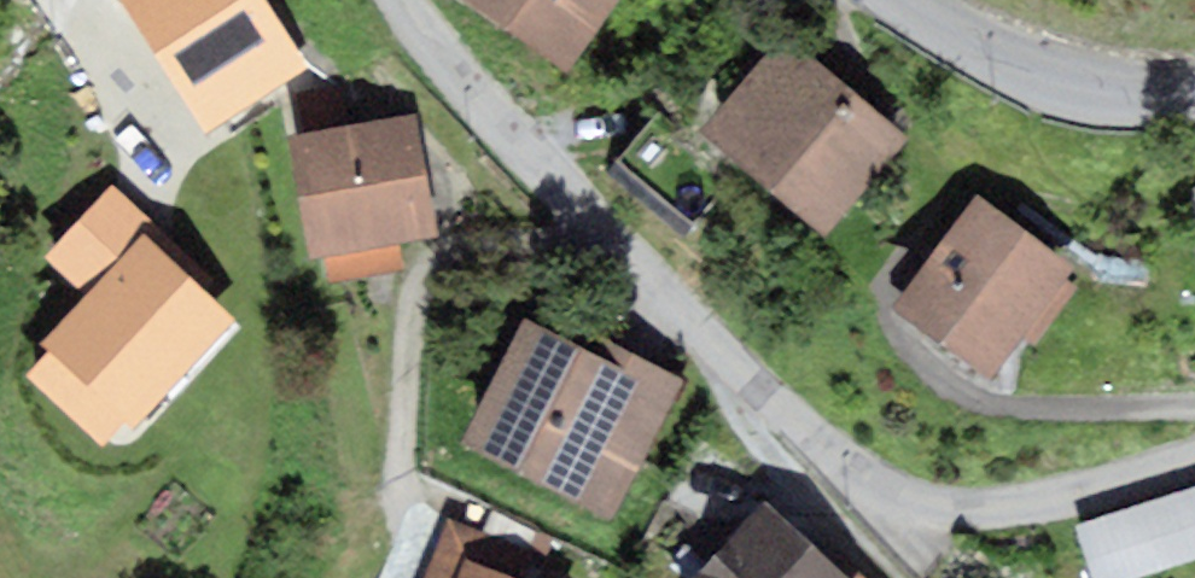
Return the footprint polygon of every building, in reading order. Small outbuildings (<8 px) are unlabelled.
[(266,0),(120,0),(119,1),(206,133),(309,65),(266,0)] [(565,75),(618,0),(458,0),(565,75)] [(783,35),(700,131),(823,236),(906,141),(783,35)] [(440,238),(417,114),(286,139),(309,262),(322,260),(402,245),(440,238)] [(42,258),(85,299),(145,236),(155,227),(112,186),(42,258)] [(978,195),(893,307),(990,380),(1023,337),(1035,345),(1077,289),(1066,280),(1075,268),(978,195)] [(134,430),(236,322),(145,236),(85,299),(43,345),(51,352),(26,378),(101,448),(126,422),(134,430)] [(402,245),(322,260),(327,286),(407,271),(402,245)] [(612,523),(684,380),(593,334),(586,349),(525,319),(460,446),(612,523)] [(1194,560),(1194,486),(1072,527),(1090,577),(1140,577),(1194,560)] [(765,503),(694,577),(846,577),(765,503)] [(448,521),(425,577),(531,577),(539,557),(448,521)]
